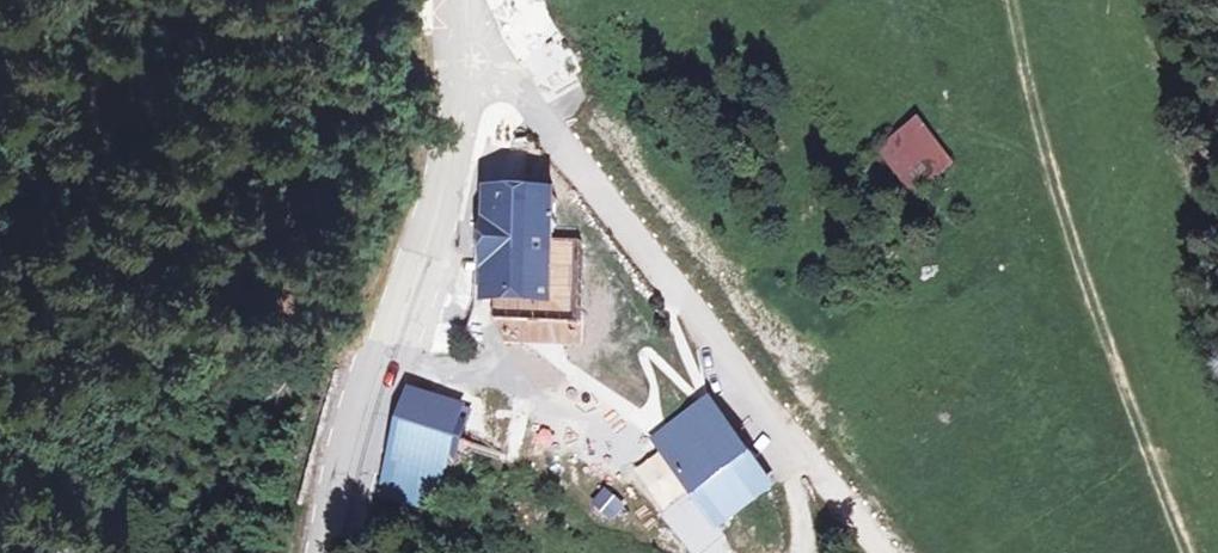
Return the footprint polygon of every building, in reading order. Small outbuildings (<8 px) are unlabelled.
[(909,189),(948,160),(917,119),(878,149),(909,189)] [(497,327),(584,326),(583,227),(554,227),(553,181),(514,181),(477,182),(479,295),(479,299),(479,308),(497,308),(497,327)] [(455,410),(402,393),(374,497),(426,513),(441,458),(448,460),(458,425),(452,423),(455,410)] [(691,409),(647,443),(654,453),(707,412),(700,402),(691,409)] [(654,453),(714,529),(729,518),(721,507),(759,478),(707,412),(654,453)] [(721,507),(729,518),(767,489),(759,478),(721,507)] [(602,485),(588,502),(611,521),(625,504),(602,485)]
